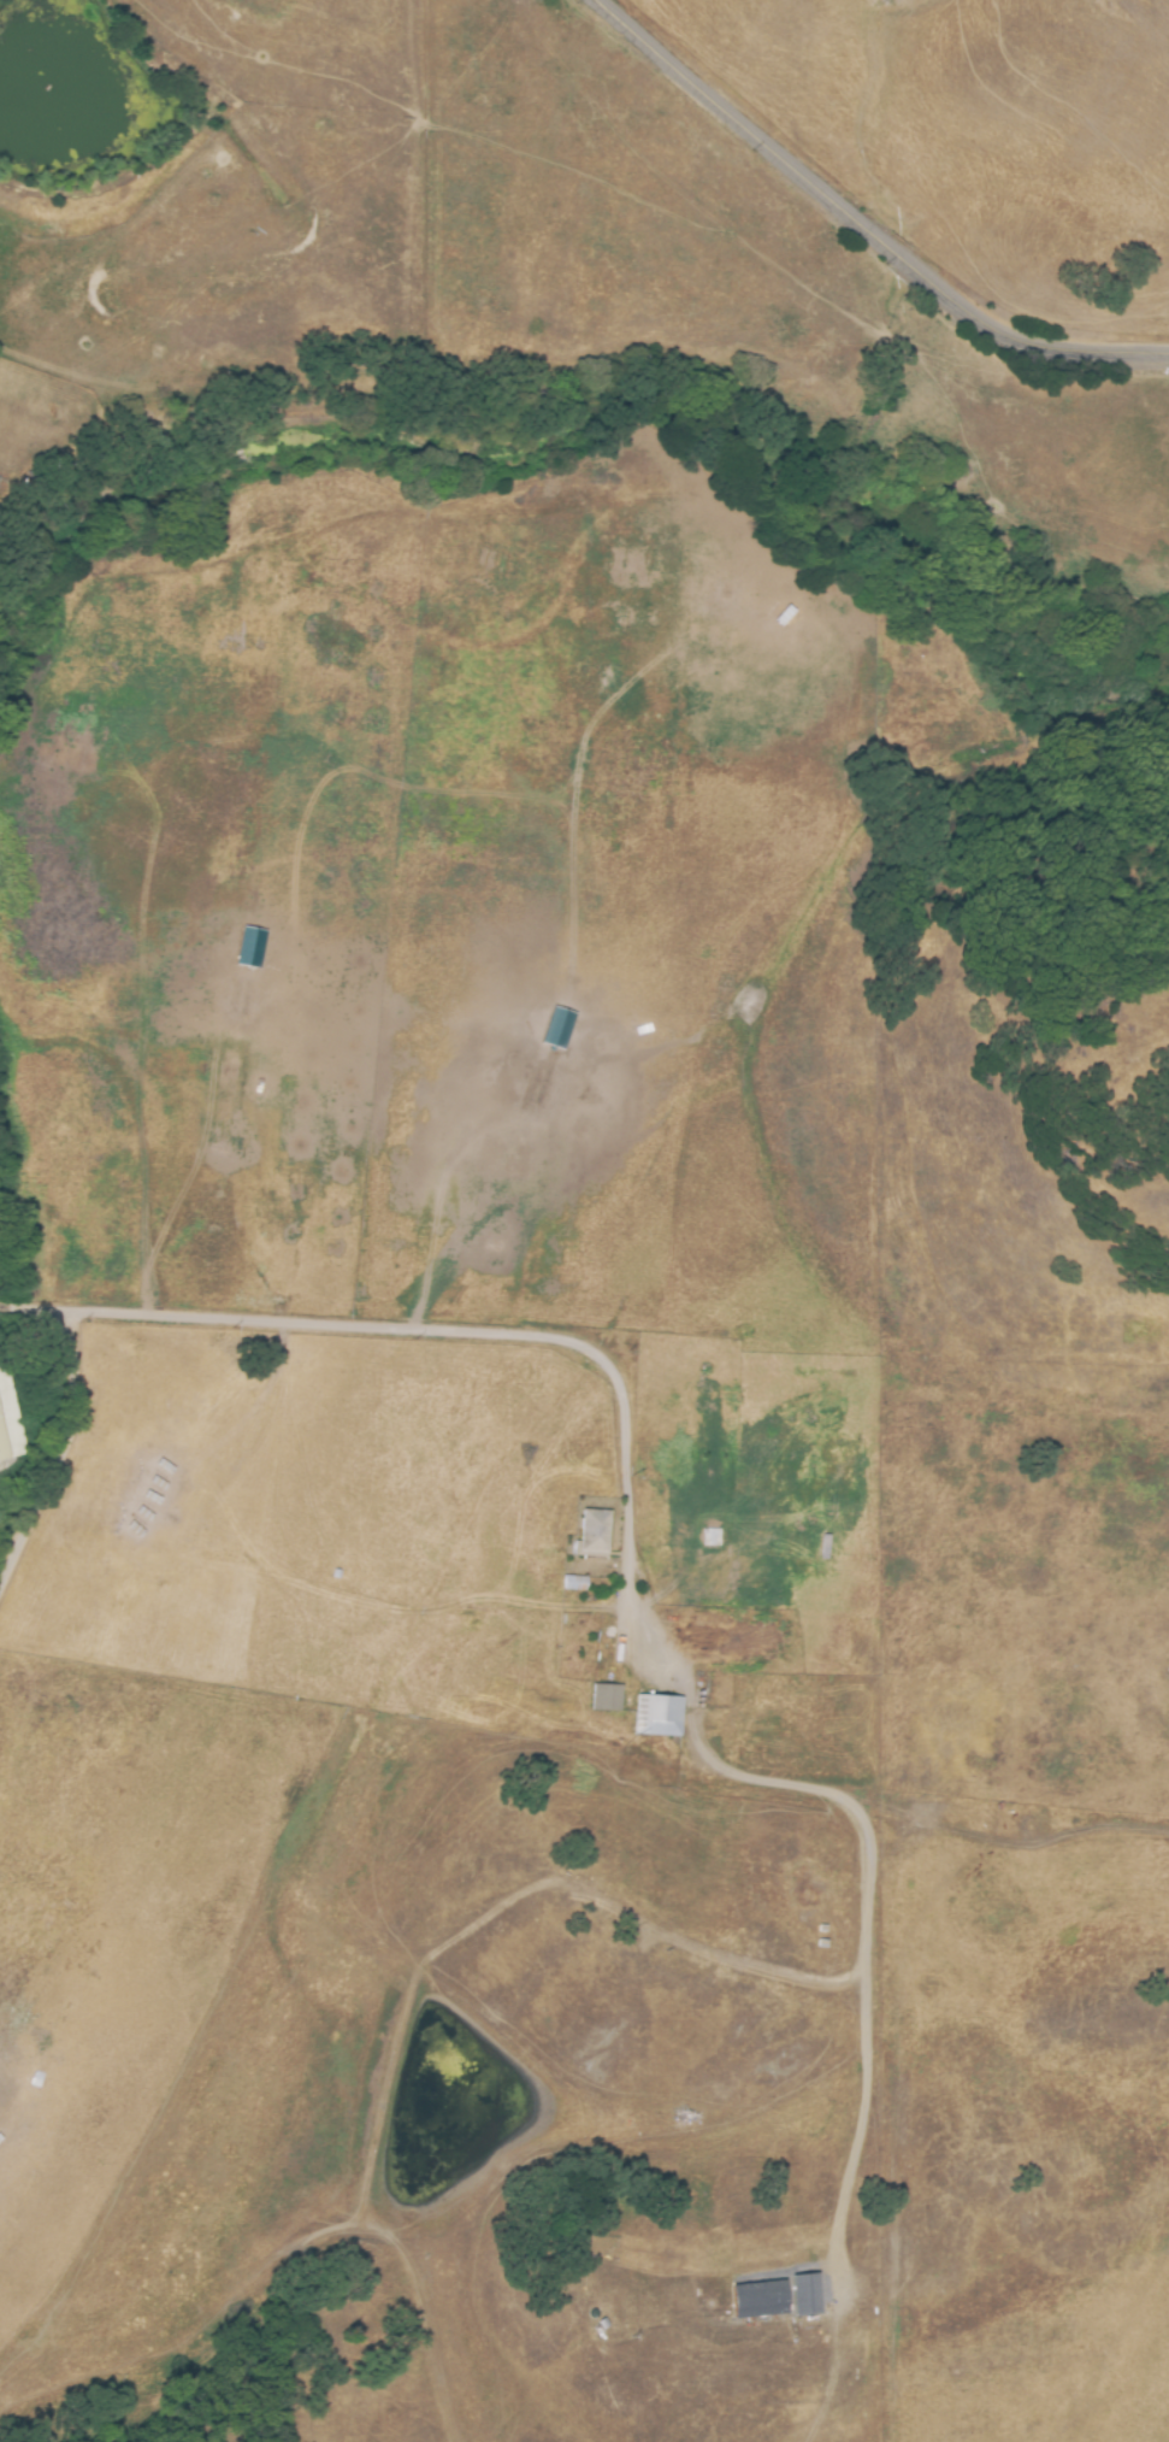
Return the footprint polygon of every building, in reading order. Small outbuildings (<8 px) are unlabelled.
[(573,1550),(601,1551),(603,1510),(575,1509),(575,1518),(573,1550)] [(580,1577),(561,1573),(558,1587),(578,1591),(580,1577)] [(620,1710),(621,1684),(590,1683),(589,1710),(620,1710)] [(678,1735),(680,1696),(635,1694),(634,1734),(678,1735)] [(733,2281),(793,2273),(793,2271),(820,2267),(825,2305),(797,2308),(797,2305),(737,2312),(733,2281)]
